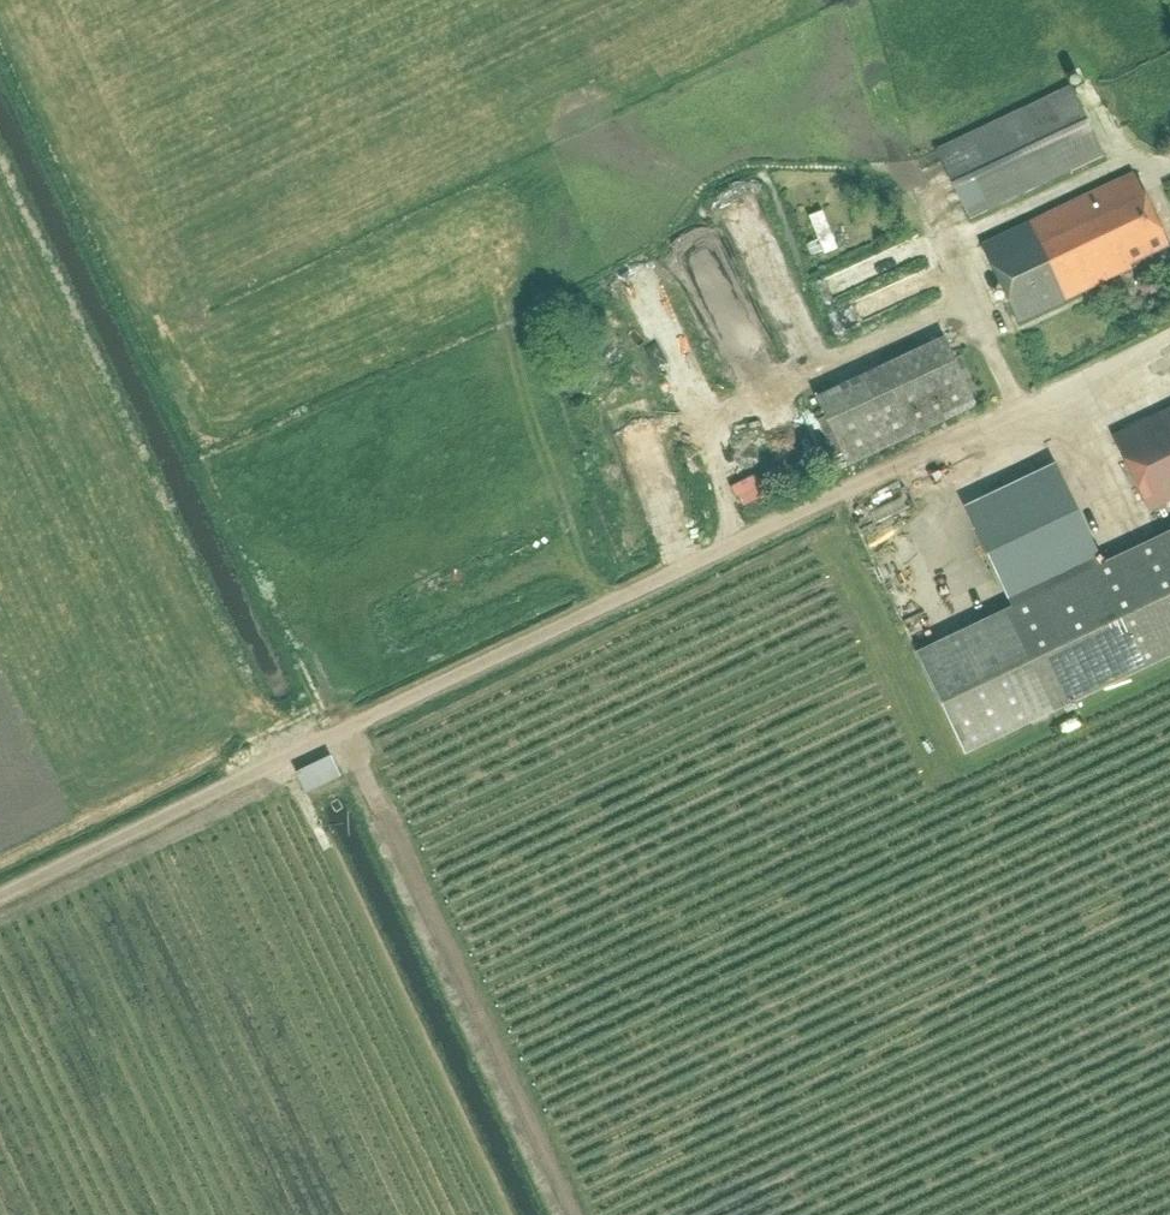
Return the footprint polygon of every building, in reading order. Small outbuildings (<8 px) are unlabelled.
[(1103,155),(1070,87),(936,151),(968,218),(1103,155)] [(1167,245),(1133,172),(980,244),(1017,321),(1130,268),(1128,264),(1167,245)] [(975,404),(943,336),(815,396),(847,464),(975,404)] [(1112,436),(1147,509),(1169,498),(1169,408),(1112,436)] [(947,515),(989,602),(1075,560),(1034,473),(947,515)] [(915,652),(963,752),(1169,654),(1169,530),(915,652)] [(305,790),(344,775),(333,748),(295,763),(305,790)]
